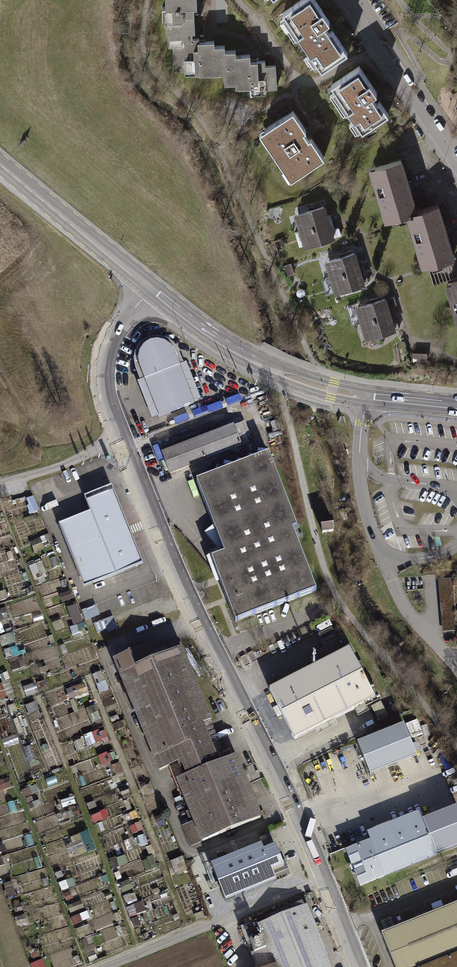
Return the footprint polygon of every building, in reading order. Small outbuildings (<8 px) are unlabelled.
[(171,4),(162,4),(162,6),(169,5),(170,21),(167,21),(167,30),(195,29),(194,3),(198,3),(198,0),(171,0),(171,4)] [(284,9),(323,67),(350,50),(334,26),(331,28),(326,21),(331,17),(320,0),(297,0),(284,9)] [(192,36),(192,30),(173,31),(175,61),(198,60),(199,72),(200,72),(199,68),(226,66),(225,43),(215,43),(215,38),(200,39),(199,36),(192,36)] [(236,53),(236,48),(226,48),(227,81),(250,80),(251,92),(252,92),(252,87),(279,86),(277,62),(267,63),(267,58),(252,59),(252,52),(236,53)] [(362,63),(333,82),(364,128),(390,111),(381,97),(378,99),(374,93),(379,90),(362,63)] [(264,128),(273,141),(269,144),(278,157),(282,155),(295,175),(324,155),(312,137),(309,138),(303,130),(306,127),(294,108),(264,128)] [(374,167),(379,181),(375,182),(381,201),(384,200),(390,218),(420,208),(403,157),(374,167)] [(411,212),(415,226),(411,227),(417,246),(421,245),(426,262),(456,253),(440,203),(411,212)] [(325,204),(294,213),(299,230),(330,220),(325,204)] [(330,220),(299,230),(304,246),(335,237),(330,220)] [(360,267),(355,250),(325,259),(327,267),(324,268),(326,277),(360,267)] [(291,263),(285,265),(288,274),(294,272),(291,263)] [(360,267),(330,276),(335,292),(369,282),(366,273),(362,274),(360,267)] [(387,296),(356,305),(361,322),(392,312),(387,296)] [(392,312),(357,323),(362,339),(399,328),(397,319),(394,320),(392,312)] [(138,382),(151,417),(200,398),(187,363),(180,365),(174,348),(168,343),(161,339),(150,340),(143,343),(138,349),(136,356),(135,363),(142,381),(138,382)] [(220,423),(160,445),(170,472),(254,441),(246,420),(222,429),(220,423)] [(270,454),(198,482),(226,554),(213,559),(236,620),(317,589),(293,528),(298,526),(270,454)] [(88,509),(57,522),(83,584),(141,561),(110,483),(82,494),(88,509)] [(334,520),(321,521),(323,533),(336,531),(334,520)] [(437,580),(442,632),(456,631),(451,579),(437,580)] [(63,600),(75,597),(72,590),(61,594),(63,600)] [(78,602),(68,606),(76,624),(85,620),(78,602)] [(0,636),(3,644),(17,640),(14,631),(0,636)] [(159,636),(135,648),(139,656),(163,645),(159,636)] [(6,650),(9,657),(14,670),(26,666),(18,645),(6,650)] [(137,667),(131,654),(114,662),(161,765),(178,757),(188,779),(182,782),(198,819),(182,827),(192,849),(263,817),(236,758),(223,764),(205,724),(215,720),(182,647),(137,667)] [(353,649),(270,690),(295,739),(377,698),(353,649)] [(0,683),(0,701),(17,695),(11,679),(0,683)] [(413,737),(424,733),(419,718),(407,723),(413,737)] [(403,724),(356,743),(370,776),(417,757),(403,724)] [(106,729),(94,731),(96,742),(108,740),(106,729)] [(348,852),(362,885),(456,847),(456,808),(348,852)] [(131,825),(133,831),(143,828),(141,821),(131,825)] [(69,851),(78,849),(79,853),(96,849),(92,832),(66,837),(69,851)] [(261,846),(212,865),(226,901),(275,881),(261,846)] [(128,905),(131,915),(146,910),(143,900),(128,905)] [(383,934),(396,966),(456,966),(456,905),(383,934)] [(276,966),(331,966),(307,907),(260,925),(265,936),(261,937),(257,926),(243,931),(253,955),(269,948),(276,966)] [(45,958),(32,961),(34,966),(47,966),(45,958)]
